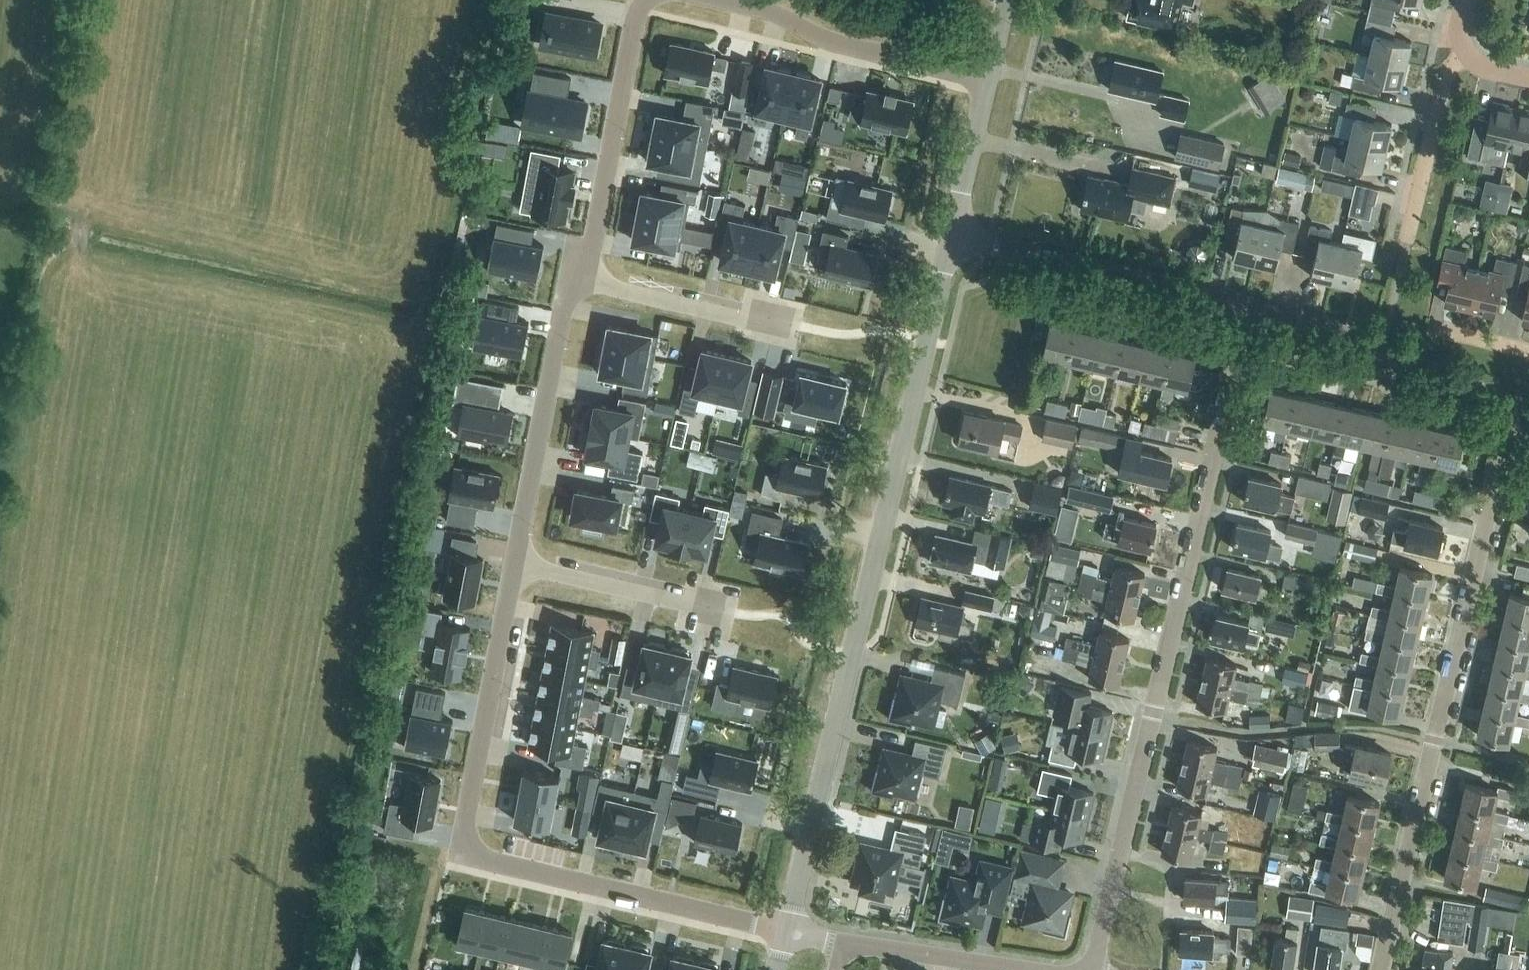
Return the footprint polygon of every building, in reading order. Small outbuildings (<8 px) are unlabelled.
[(1126,16),(1187,31),(1187,30),(1175,27),(1181,0),(1130,0),(1126,16)] [(1331,1),(1326,0),(1317,0),(1315,8),(1328,11),(1331,1)] [(1371,2),(1396,8),(1398,0),(1371,0),(1371,2)] [(553,12),(547,44),(594,53),(598,35),(596,35),(599,22),(553,12)] [(1411,41),(1389,36),(1392,24),(1367,18),(1362,40),(1372,43),(1370,54),(1406,63),(1411,41)] [(672,43),(666,73),(708,81),(711,66),(724,68),(726,57),(713,55),(714,51),(672,43)] [(1376,91),(1379,79),(1401,84),(1406,63),(1370,54),(1365,75),(1354,73),(1351,85),(1376,91)] [(748,94),(755,62),(738,58),(731,91),(748,94)] [(1189,100),(1158,92),(1163,71),(1116,59),(1109,88),(1156,100),(1156,99),(1164,101),(1161,114),(1184,119),(1189,100)] [(767,66),(754,120),(763,123),(767,110),(783,114),(793,72),(767,66)] [(582,133),(587,102),(567,99),(563,98),(567,77),(534,70),(531,89),(530,93),(536,94),(531,124),(582,133)] [(793,72),(783,114),(799,118),(796,130),(805,133),(819,79),(793,72)] [(1246,88),(1264,115),(1289,99),(1272,72),(1246,88)] [(831,85),(828,98),(840,101),(843,88),(831,85)] [(866,104),(862,121),(906,131),(913,99),(898,96),(898,94),(886,91),(886,93),(870,89),(869,93),(857,90),(854,101),(866,104)] [(1339,103),(1341,92),(1330,89),(1327,101),(1339,103)] [(715,104),(687,99),(683,118),(658,113),(657,117),(654,117),(651,132),(654,133),(653,137),(707,147),(715,104)] [(1392,124),(1374,120),(1377,108),(1347,101),(1342,125),(1352,127),(1350,137),(1387,146),(1392,124)] [(1508,147),(1517,107),(1493,101),(1486,131),(1474,128),(1467,155),(1504,164),(1508,147)] [(731,104),(727,119),(747,124),(751,109),(731,104)] [(1508,147),(1522,150),(1518,167),(1528,170),(1528,109),(1517,107),(1508,147)] [(751,146),(755,129),(743,126),(739,143),(751,146)] [(1219,168),(1225,142),(1180,132),(1174,157),(1219,168)] [(652,141),(650,140),(647,156),(649,157),(649,161),(674,166),(672,177),(700,183),(707,147),(653,137),(652,141)] [(1357,174),(1360,162),(1382,167),(1387,146),(1350,137),(1347,149),(1337,146),(1331,168),(1357,174)] [(506,156),(509,143),(479,138),(477,151),(506,156)] [(572,201),(575,185),(572,185),(574,171),(557,168),(560,154),(532,149),(529,165),(530,165),(526,184),(538,186),(533,211),(533,212),(566,218),(569,201),(572,201)] [(805,177),(809,164),(792,160),(788,173),(805,177)] [(1277,178),(1280,166),(1267,163),(1264,175),(1277,178)] [(1276,181),(1304,187),(1308,172),(1280,166),(1277,178),(1276,181)] [(1169,204),(1176,176),(1133,167),(1129,184),(1089,175),(1081,209),(1126,219),(1129,207),(1143,211),(1146,199),(1169,204)] [(1216,191),(1220,174),(1192,168),(1188,185),(1216,191)] [(837,174),(826,217),(848,222),(851,210),(867,214),(885,219),(892,188),(837,174)] [(1375,203),(1379,187),(1356,182),(1349,213),(1370,218),(1373,203),(1375,203)] [(685,225),(690,201),(695,202),(698,189),(668,184),(666,195),(643,191),(638,215),(685,225)] [(710,192),(706,213),(720,216),(724,195),(710,192)] [(1497,196),(1494,209),(1507,212),(1510,199),(1497,196)] [(725,199),(718,230),(729,232),(722,260),(748,267),(758,224),(742,220),(746,204),(725,199)] [(1255,261),(1267,209),(1245,209),(1232,206),(1226,231),(1238,234),(1233,255),(1232,256),(1255,261)] [(816,220),(818,211),(803,207),(800,216),(816,220)] [(1267,209),(1255,261),(1277,266),(1277,265),(1282,244),(1294,247),(1300,222),(1277,217),(1267,209)] [(758,224),(748,267),(774,273),(781,244),(791,247),(799,217),(778,212),(774,228),(758,224)] [(685,225),(638,215),(633,240),(680,249),(682,239),(712,245),(714,231),(685,225)] [(494,237),(488,269),(537,278),(543,246),(532,243),(534,229),(498,222),(495,237),(494,237)] [(1310,224),(1304,250),(1316,252),(1311,273),(1310,274),(1333,280),(1341,243),(1330,240),(1332,230),(1310,224)] [(797,228),(793,245),(807,248),(811,231),(797,228)] [(823,229),(819,245),(830,248),(824,272),(869,283),(876,254),(845,247),(848,235),(823,229)] [(1341,243),(1333,280),(1354,285),(1361,255),(1370,257),(1370,256),(1374,240),(1345,233),(1344,232),(1341,243)] [(1466,250),(1446,245),(1438,280),(1449,282),(1445,302),(1469,307),(1478,268),(1463,264),(1466,250)] [(1478,268),(1469,307),(1493,313),(1500,286),(1511,288),(1517,262),(1496,257),(1493,271),(1478,268)] [(1523,264),(1517,290),(1528,293),(1522,320),(1528,321),(1528,265),(1523,264)] [(479,314),(473,346),(523,355),(529,323),(517,320),(520,306),(483,299),(480,314),(479,314)] [(1067,359),(1075,326),(1050,321),(1043,354),(1067,359)] [(605,329),(602,345),(606,346),(605,350),(655,360),(659,336),(609,326),(609,330),(605,329)] [(1091,365),(1099,332),(1075,326),(1067,359),(1091,365)] [(1115,371),(1123,338),(1099,332),(1091,365),(1115,371)] [(1140,377),(1147,344),(1123,338),(1115,371),(1140,377)] [(1164,382),(1172,349),(1147,344),(1140,377),(1164,382)] [(698,397),(716,401),(727,354),(704,349),(699,372),(689,370),(679,410),(694,413),(698,397)] [(1164,382),(1161,396),(1164,396),(1164,397),(1167,398),(1168,395),(1172,395),(1174,385),(1188,388),(1189,384),(1198,386),(1203,382),(1205,373),(1202,368),(1194,366),(1196,355),(1172,349),(1164,382)] [(601,353),(597,369),(601,370),(600,374),(626,379),(623,391),(648,395),(655,360),(605,350),(604,354),(601,353)] [(727,354),(716,401),(740,406),(738,412),(748,414),(755,385),(745,383),(751,360),(727,354)] [(775,415),(784,375),(763,370),(754,410),(775,415)] [(790,384),(784,407),(786,408),(784,416),(815,423),(819,409),(839,414),(840,409),(843,410),(846,397),(843,396),(846,382),(802,372),(799,386),(790,384)] [(499,410),(503,384),(458,375),(452,404),(463,406),(475,409),(469,437),(489,440),(490,434),(507,437),(512,412),(499,410)] [(1287,426),(1295,394),(1270,388),(1263,421),(1287,426)] [(1312,432),(1319,399),(1295,394),(1287,426),(1312,432)] [(592,418),(590,428),(629,436),(639,438),(642,425),(646,400),(620,395),(618,407),(597,403),(594,418),(592,418)] [(1054,414),(1057,401),(1047,399),(1044,411),(1054,414)] [(1080,413),(1083,402),(1072,399),(1069,410),(1080,413)] [(1336,438),(1343,405),(1319,399),(1312,432),(1336,438)] [(662,414),(665,402),(656,400),(653,412),(662,414)] [(1057,401),(1054,414),(1065,416),(1068,404),(1057,401)] [(1360,443),(1367,410),(1343,405),(1336,438),(1360,443)] [(1103,424),(1106,412),(1096,410),(1093,422),(1103,424)] [(1384,449),(1392,416),(1367,410),(1360,443),(1374,446),(1384,449)] [(1018,439),(1022,425),(1004,420),(965,411),(959,441),(998,450),(1001,435),(1018,439)] [(1106,412),(1103,424),(1114,427),(1116,415),(1106,412)] [(1154,423),(1151,436),(1175,441),(1180,419),(1159,414),(1157,424),(1154,423)] [(1408,454),(1416,421),(1392,416),(1384,449),(1379,467),(1378,474),(1390,476),(1395,451),(1408,454)] [(1076,439),(1079,426),(1077,426),(1077,424),(1046,417),(1041,440),(1072,446),(1074,439),(1076,439)] [(1138,433),(1141,420),(1131,418),(1128,430),(1138,433)] [(1151,436),(1154,423),(1144,421),(1141,434),(1151,436)] [(1430,468),(1440,427),(1416,421),(1408,454),(1423,458),(1421,466),(1430,468)] [(1440,427),(1430,468),(1440,471),(1442,462),(1457,465),(1465,432),(1440,427)] [(590,439),(587,454),(611,459),(608,472),(637,478),(643,451),(626,448),(629,436),(590,428),(588,438),(590,439)] [(1122,450),(1125,435),(1095,428),(1091,443),(1122,450)] [(699,448),(701,439),(688,436),(686,445),(699,448)] [(745,454),(746,443),(720,440),(719,451),(745,454)] [(1125,440),(1118,472),(1166,483),(1172,458),(1141,450),(1142,444),(1125,440)] [(1374,446),(1369,465),(1379,467),(1384,449),(1374,446)] [(693,449),(692,462),(718,465),(719,452),(693,449)] [(1279,465),(1281,452),(1271,450),(1268,462),(1279,465)] [(1281,452),(1279,465),(1288,467),(1291,455),(1281,452)] [(766,471),(761,494),(782,499),(785,487),(820,495),(827,464),(784,454),(779,474),(766,471)] [(451,493),(446,515),(473,521),(477,505),(475,505),(477,499),(493,502),(500,469),(456,460),(449,493),(451,493)] [(1327,477),(1330,464),(1319,462),(1316,474),(1327,477)] [(1373,492),(1376,480),(1379,467),(1369,465),(1363,490),(1373,492)] [(1071,468),(1069,481),(1082,483),(1085,471),(1071,468)] [(1338,471),(1335,483),(1349,486),(1351,473),(1338,471)] [(644,472),(641,483),(657,486),(659,475),(644,472)] [(1059,473),(1052,479),(1050,481),(1053,484),(1060,486),(1063,484),(1065,482),(1066,475),(1066,474),(1059,473)] [(1009,503),(1012,490),(990,485),(951,475),(944,502),(953,504),(950,517),(973,522),(976,510),(984,512),(987,498),(1009,503)] [(1327,499),(1331,482),(1299,475),(1295,492),(1327,499)] [(1291,511),(1295,496),(1279,492),(1282,483),(1249,476),(1244,501),(1276,508),(1291,511)] [(1376,480),(1373,492),(1384,495),(1387,482),(1376,480)] [(1056,514),(1063,487),(1034,481),(1028,507),(1056,514)] [(578,489),(573,516),(616,525),(621,499),(633,501),(635,488),(613,484),(611,496),(578,489)] [(1110,511),(1114,495),(1069,484),(1065,500),(1110,511)] [(1416,500),(1437,504),(1439,490),(1419,487),(1416,500)] [(656,491),(650,517),(662,520),(657,541),(672,544),(671,546),(681,549),(691,510),(678,507),(681,497),(656,491)] [(1470,515),(1474,500),(1448,494),(1444,509),(1470,515)] [(1385,519),(1389,502),(1362,495),(1358,512),(1385,519)] [(691,510),(681,549),(692,551),(692,549),(707,553),(712,532),(724,535),(730,508),(706,502),(703,513),(691,510)] [(754,511),(747,539),(759,542),(754,560),(771,564),(770,569),(783,572),(784,567),(801,571),(808,542),(777,534),(781,517),(754,511)] [(431,525),(433,517),(418,515),(417,523),(431,525)] [(1151,548),(1156,523),(1124,516),(1121,528),(1106,524),(1103,536),(1118,540),(1151,548)] [(1437,552),(1443,527),(1410,519),(1407,532),(1394,528),(1391,540),(1405,543),(1404,544),(1437,552)] [(1058,521),(1054,537),(1071,541),(1075,526),(1058,521)] [(1265,555),(1279,558),(1282,546),(1268,543),(1271,530),(1238,522),(1233,548),(1265,555)] [(1314,543),(1318,529),(1288,522),(1285,536),(1314,543)] [(1004,566),(1011,537),(975,529),(972,542),(937,534),(930,561),(970,570),(973,558),(1004,566)] [(452,553),(444,595),(475,601),(479,584),(479,583),(480,577),(480,576),(484,558),(474,556),(477,541),(454,536),(451,553),(452,553)] [(1374,562),(1378,547),(1346,540),(1343,554),(1374,562)] [(1032,541),(1030,553),(1041,556),(1044,543),(1032,541)] [(1077,564),(1081,549),(1053,543),(1049,558),(1077,564)] [(1516,563),(1513,575),(1528,579),(1528,566),(1516,563)] [(1110,589),(1139,596),(1145,573),(1116,566),(1113,578),(1082,570),(1080,581),(1110,589)] [(1395,590),(1426,598),(1432,573),(1400,566),(1396,585),(1378,581),(1376,590),(1394,595),(1395,590)] [(1279,601),(1282,589),(1258,583),(1260,575),(1228,567),(1223,589),(1255,596),(1279,601)] [(1063,612),(1067,596),(1063,595),(1066,582),(1044,577),(1039,597),(1037,606),(1063,612)] [(1134,619),(1139,596),(1110,589),(1080,581),(1077,592),(1107,600),(1105,612),(1134,619)] [(1002,611),(1005,599),(994,597),(994,595),(965,588),(961,603),(991,610),(992,608),(1002,611)] [(1421,621),(1426,598),(1395,590),(1394,595),(1391,608),(1372,604),(1370,614),(1388,618),(1389,614),(1421,621)] [(1510,592),(1504,616),(1528,622),(1528,597),(1510,592)] [(969,636),(972,623),(960,620),(963,606),(922,596),(915,624),(939,629),(938,634),(940,637),(957,641),(958,634),(969,636)] [(428,616),(427,623),(428,623),(439,625),(434,649),(430,670),(461,676),(465,658),(466,659),(468,645),(467,645),(470,629),(440,624),(443,612),(429,609),(428,616)] [(1258,644),(1261,631),(1247,628),(1249,621),(1217,614),(1212,637),(1243,645),(1244,641),(1258,644)] [(1416,644),(1421,621),(1389,614),(1388,618),(1385,632),(1367,628),(1365,637),(1383,641),(1384,637),(1416,644)] [(1293,635),(1296,622),(1268,616),(1265,628),(1293,635)] [(1504,616),(1499,639),(1528,647),(1528,622),(1504,616)] [(1053,642),(1057,626),(1034,620),(1030,635),(1053,642)] [(601,649),(591,647),(594,631),(552,623),(548,648),(589,656),(599,658),(601,649)] [(1064,647),(1124,661),(1129,638),(1100,631),(1097,644),(1088,642),(1089,640),(1083,638),(1082,640),(1066,636),(1064,647)] [(614,636),(609,660),(621,662),(626,638),(614,636)] [(1410,668),(1416,644),(1384,637),(1383,641),(1380,655),(1361,651),(1359,661),(1378,665),(1378,660),(1410,668)] [(1499,639),(1493,663),(1525,670),(1526,666),(1528,653),(1528,647),(1499,639)] [(627,665),(621,693),(656,701),(668,648),(664,647),(665,645),(650,641),(649,644),(645,643),(639,668),(627,665)] [(673,647),(672,649),(668,648),(656,701),(675,706),(691,710),(697,682),(686,679),(690,664),(692,654),(688,653),(688,650),(673,647)] [(1118,684),(1124,661),(1064,647),(1061,658),(1092,665),(1089,677),(1118,684)] [(588,665),(597,667),(599,658),(589,656),(548,648),(543,672),(585,680),(588,665)] [(1202,680),(1261,693),(1263,683),(1234,676),(1237,664),(1207,657),(1202,680)] [(1405,691),(1410,668),(1378,660),(1378,665),(1374,679),(1356,675),(1354,684),(1372,688),(1373,684),(1405,691)] [(1526,666),(1525,670),(1493,663),(1488,686),(1519,694),(1520,689),(1524,675),(1528,677),(1528,667),(1526,666)] [(709,683),(704,704),(728,710),(731,698),(762,705),(770,674),(726,664),(721,686),(709,683)] [(958,704),(966,673),(934,665),(931,682),(903,675),(899,695),(894,693),(888,717),(912,723),(913,718),(932,723),(938,699),(958,704)] [(1305,687),(1308,672),(1285,667),(1281,682),(1305,687)] [(609,684),(616,686),(619,672),(611,670),(609,684)] [(601,698),(582,694),(585,680),(543,672),(539,695),(580,704),(595,707),(599,708),(601,699),(601,698)] [(400,696),(402,682),(385,679),(382,693),(400,696)] [(1258,705),(1261,693),(1202,680),(1196,703),(1226,710),(1229,697),(1244,701),(1243,702),(1258,705)] [(1071,726),(1108,734),(1113,711),(1102,708),(1102,706),(1090,703),(1092,691),(1059,684),(1053,712),(1073,717),(1071,726)] [(1405,691),(1373,684),(1372,688),(1354,684),(1348,707),(1367,712),(1368,708),(1399,715),(1405,691)] [(412,713),(405,745),(446,753),(453,721),(441,718),(446,692),(417,686),(412,713)] [(1520,689),(1519,694),(1488,686),(1482,710),(1514,717),(1515,713),(1518,699),(1528,701),(1528,691),(1520,689)] [(576,727),(579,712),(593,715),(595,707),(580,704),(539,695),(534,719),(576,727)] [(1280,700),(1284,723),(1305,719),(1301,696),(1280,700)] [(1337,718),(1340,705),(1317,700),(1314,713),(1337,718)] [(601,701),(599,708),(607,709),(610,710),(612,703),(601,701)] [(675,706),(665,748),(681,752),(690,715),(691,710),(675,706)] [(1515,713),(1514,717),(1482,710),(1477,734),(1508,741),(1513,722),(1528,726),(1528,716),(1515,713)] [(1251,726),(1270,725),(1270,713),(1250,714),(1251,726)] [(587,745),(573,742),(576,727),(534,719),(529,744),(558,750),(555,762),(583,767),(587,745)] [(1102,758),(1108,734),(1071,726),(1068,738),(1054,735),(1049,758),(1075,764),(1077,752),(1102,758)] [(1005,752),(1022,747),(1017,730),(1001,735),(1005,752)] [(1339,749),(1339,732),(1315,732),(1295,734),(1294,744),(1314,744),(1314,749),(1339,749)] [(940,777),(947,746),(916,738),(912,755),(886,749),(881,768),(876,767),(871,790),(893,795),(895,790),(914,795),(919,772),(940,777)] [(1212,769),(1242,776),(1244,766),(1214,759),(1217,747),(1188,740),(1182,763),(1212,770),(1212,769)] [(1272,746),(1256,742),(1251,760),(1284,768),(1286,758),(1291,759),(1292,752),(1289,751),(1289,750),(1288,750),(1289,747),(1273,743),(1272,746)] [(1356,745),(1345,743),(1341,757),(1352,760),(1349,772),(1385,780),(1391,753),(1356,744),(1356,745)] [(760,783),(767,753),(728,744),(723,762),(710,759),(708,770),(696,767),(692,783),(727,792),(731,776),(760,783)] [(680,777),(685,753),(668,750),(664,773),(680,777)] [(1000,754),(994,783),(1006,785),(1011,756),(1000,754)] [(1239,788),(1242,776),(1212,769),(1212,770),(1182,763),(1177,786),(1206,793),(1209,780),(1224,783),(1224,785),(1239,788)] [(1085,815),(1089,816),(1094,792),(1069,786),(1072,774),(1043,767),(1037,790),(1055,794),(1052,807),(1085,815)] [(524,769),(520,794),(555,801),(560,776),(524,769)] [(595,799),(599,775),(579,771),(577,786),(580,787),(579,796),(595,799)] [(391,803),(386,830),(413,835),(416,820),(433,823),(436,809),(437,800),(441,780),(410,774),(404,805),(391,803)] [(674,781),(662,778),(658,795),(635,790),(622,843),(626,844),(626,847),(641,850),(642,848),(646,849),(652,823),(663,826),(674,781)] [(1309,784),(1294,780),(1288,807),(1302,811),(1309,784)] [(622,843),(635,790),(600,782),(593,809),(605,812),(599,837),(603,838),(602,841),(618,845),(619,842),(620,842),(622,843)] [(1492,814),(1493,809),(1496,795),(1512,799),(1515,790),(1498,786),(1497,789),(1466,782),(1460,806),(1492,814)] [(1275,815),(1280,793),(1260,788),(1254,811),(1275,815)] [(695,811),(698,799),(673,793),(670,805),(695,811)] [(555,801),(520,794),(515,819),(550,826),(555,801)] [(1342,818),(1374,826),(1380,802),(1348,794),(1344,813),(1327,809),(1325,819),(1341,822),(1342,818)] [(1211,839),(1226,842),(1228,832),(1199,825),(1202,812),(1172,805),(1162,851),(1191,858),(1196,835),(1211,839)] [(1493,809),(1492,814),(1460,806),(1455,830),(1487,837),(1487,833),(1491,819),(1507,822),(1509,813),(1499,811),(1493,809)] [(1085,815),(1052,807),(1049,819),(1034,816),(1029,840),(1061,848),(1064,836),(1083,840),(1089,816),(1085,815)] [(1325,808),(1317,807),(1315,815),(1324,817),(1325,808)] [(702,812),(695,840),(737,850),(743,822),(702,812)] [(371,833),(374,817),(361,815),(358,831),(371,833)] [(1369,849),(1374,826),(1342,818),(1341,822),(1338,836),(1322,833),(1320,842),(1336,846),(1337,842),(1369,849)] [(961,844),(964,831),(944,825),(940,839),(961,844)] [(919,867),(927,834),(896,827),(890,850),(863,843),(854,881),(862,883),(861,888),(882,893),(884,888),(892,890),(899,862),(919,867)] [(1504,837),(1487,833),(1487,837),(1455,830),(1449,853),(1481,860),(1482,856),(1485,842),(1502,846),(1504,837)] [(440,850),(442,839),(418,834),(416,844),(440,850)] [(1224,852),(1226,842),(1211,839),(1209,848),(1224,852)] [(1363,872),(1369,849),(1337,842),(1336,846),(1333,860),(1316,856),(1314,865),(1330,869),(1331,865),(1363,872)] [(1066,935),(1071,912),(1066,911),(1071,892),(1046,886),(1053,856),(1021,848),(1010,893),(1031,897),(1025,920),(1044,925),(1043,930),(1066,935)] [(1498,860),(1482,856),(1481,860),(1449,853),(1444,877),(1475,884),(1480,865),(1496,869),(1498,860)] [(943,895),(938,918),(961,923),(962,918),(981,923),(984,910),(1001,914),(1004,900),(1012,867),(981,859),(976,882),(953,877),(948,896),(943,895)] [(1358,896),(1363,872),(1331,865),(1330,869),(1327,883),(1311,880),(1309,889),(1325,893),(1326,889),(1358,896)] [(1228,893),(1229,881),(1216,880),(1186,877),(1184,899),(1214,902),(1215,892),(1228,893)] [(1528,897),(1528,896),(1485,886),(1482,900),(1526,910),(1528,897)] [(1310,919),(1314,898),(1289,894),(1286,916),(1310,919)] [(1237,921),(1255,921),(1256,898),(1226,896),(1225,920),(1237,921)] [(1469,920),(1471,902),(1443,898),(1437,939),(1463,943),(1466,920),(1469,920)] [(1471,902),(1469,920),(1468,923),(1470,923),(1467,946),(1482,949),(1489,905),(1471,902)] [(1345,924),(1347,908),(1316,904),(1314,919),(1345,924)] [(478,947),(487,912),(465,907),(457,942),(478,947)] [(500,952),(508,917),(487,912),(478,947),(500,952)] [(529,922),(508,917),(500,952),(521,957),(529,922)] [(1255,926),(1255,921),(1237,921),(1236,953),(1251,954),(1252,926),(1255,926)] [(529,922),(521,957),(543,962),(551,927),(529,922)] [(1349,929),(1322,925),(1319,943),(1318,942),(1314,969),(1338,969),(1342,947),(1346,948),(1349,929)] [(1299,928),(1287,926),(1285,938),(1275,936),(1271,967),(1289,969),(1293,969),(1297,940),(1299,928)] [(572,932),(551,927),(543,962),(564,967),(572,932)] [(1229,966),(1230,951),(1231,937),(1213,936),(1213,931),(1182,928),(1180,951),(1211,954),(1211,964),(1229,966)] [(1376,956),(1377,930),(1361,929),(1360,955),(1376,956)] [(628,945),(624,944),(624,942),(609,939),(608,941),(604,940),(599,963),(587,960),(585,969),(622,969),(628,945)] [(651,951),(647,950),(648,948),(632,944),(632,946),(628,945),(622,969),(646,969),(651,951)] [(1453,952),(1425,947),(1421,969),(1450,969),(1453,952)] [(1509,952),(1499,950),(1496,967),(1502,968),(1501,969),(1506,969),(1509,952)] [(1506,969),(1511,969),(1512,969),(1517,969),(1520,953),(1509,952),(1506,969)] [(697,962),(693,961),(694,959),(678,955),(677,957),(674,956),(670,969),(695,969),(697,962)] [(695,969),(720,969),(720,967),(716,966),(717,964),(701,961),(701,963),(697,962),(695,969)]
